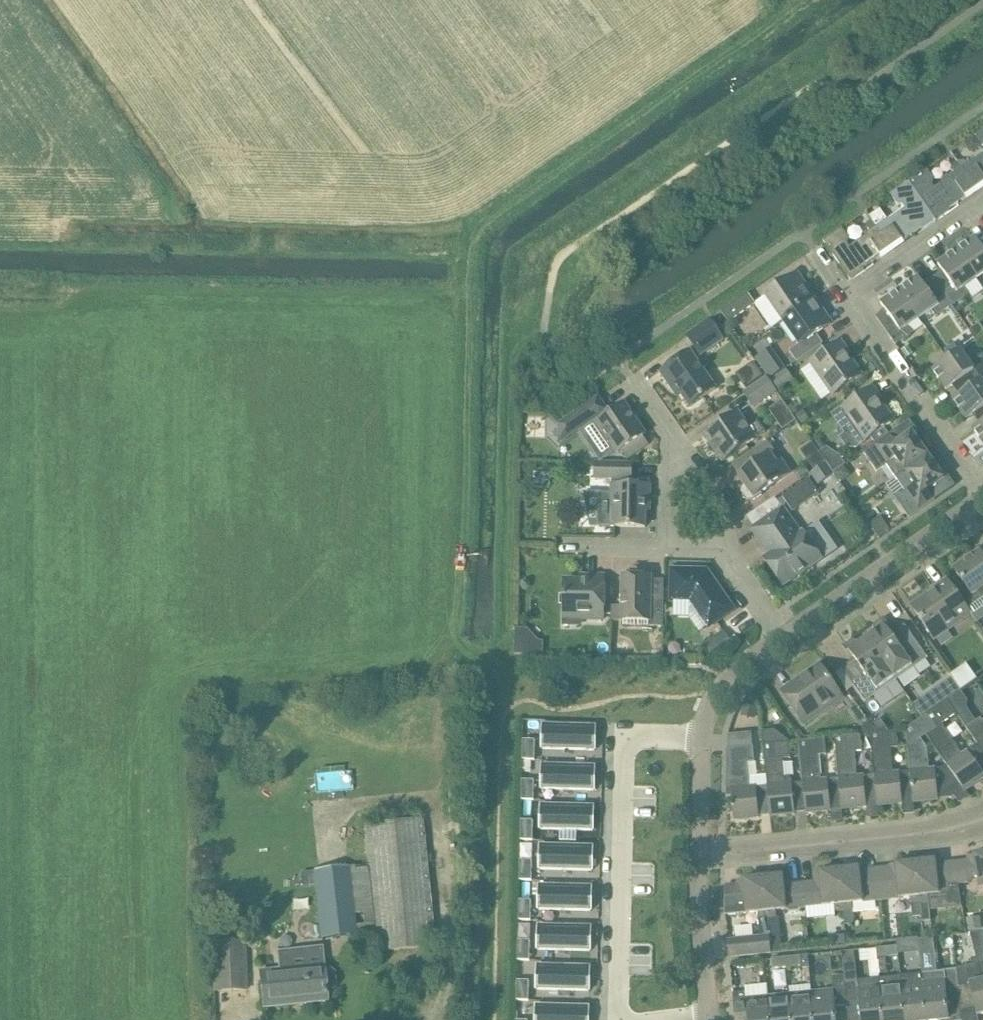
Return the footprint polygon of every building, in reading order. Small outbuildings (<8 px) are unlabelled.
[(975,160),(974,159),(962,167),(978,191),(979,190),(979,189),(982,186),(982,154),(975,160)] [(978,191),(962,167),(951,175),(951,176),(935,188),(932,185),(934,179),(927,169),(909,181),(936,221),(950,212),(948,210),(976,190),(977,191),(978,191)] [(936,221),(909,181),(891,194),(898,204),(903,205),(906,208),(889,219),(889,218),(877,226),(893,249),(894,249),(894,248),(921,228),(923,230),(936,221)] [(893,249),(877,226),(866,234),(866,235),(850,247),(848,244),(849,238),(842,228),(824,241),(851,280),(865,270),(864,269),(881,256),(882,257),(893,249)] [(976,237),(957,251),(976,279),(982,274),(982,247),(976,237)] [(945,275),(936,281),(953,305),(970,294),(965,287),(976,279),(957,251),(938,264),(945,275)] [(766,295),(783,320),(815,298),(797,274),(766,295)] [(900,290),(920,318),(931,310),(936,317),(953,305),(936,281),(945,295),(936,302),(919,277),(900,290)] [(920,318),(900,290),(881,303),(888,313),(879,320),(896,345),(913,333),(908,326),(920,318)] [(755,304),(748,293),(722,312),(729,322),(755,304)] [(815,298),(783,320),(800,344),(790,351),(797,361),(823,343),(817,334),(832,323),(815,298)] [(724,339),(710,320),(687,336),(695,347),(661,371),(678,395),(681,393),(691,406),(707,395),(716,389),(695,359),(724,339)] [(721,325),(732,342),(738,337),(727,321),(721,325)] [(971,329),(977,337),(982,333),(982,328),(980,323),(971,329)] [(850,352),(841,340),(810,362),(833,395),(863,375),(852,359),(850,361),(845,355),(850,352)] [(959,350),(954,342),(944,349),(949,357),(959,350)] [(908,345),(901,350),(906,358),(913,353),(908,345)] [(953,399),(981,380),(982,381),(982,380),(982,354),(969,363),(961,351),(933,370),(946,390),(956,383),(963,392),(953,399)] [(784,367),(779,360),(765,369),(770,377),(784,367)] [(755,362),(737,374),(747,388),(764,376),(755,362)] [(793,378),(786,369),(772,379),(779,389),(793,378)] [(777,390),(767,377),(744,393),(754,406),(777,390)] [(953,399),(967,419),(982,407),(982,382),(982,381),(981,380),(953,399)] [(854,449),(871,437),(876,443),(889,434),(885,427),(895,420),(884,405),(882,407),(877,401),(882,398),(873,386),(857,398),(842,408),(849,418),(838,426),(843,433),(838,437),(845,448),(849,449),(854,449)] [(608,409),(600,396),(559,424),(559,442),(608,409)] [(783,400),(769,409),(783,429),(797,420),(783,400)] [(627,458),(648,443),(643,436),(646,434),(624,403),(610,412),(597,421),(608,438),(619,453),(622,451),(627,458)] [(802,411),(796,415),(803,424),(808,420),(802,411)] [(748,426),(738,412),(705,435),(723,461),(756,438),(766,431),(758,419),(748,426)] [(973,429),(982,442),(982,422),(973,429)] [(889,434),(876,443),(864,452),(878,471),(887,465),(896,478),(929,455),(913,432),(897,443),(890,433),(889,434)] [(775,451),(768,440),(733,464),(734,465),(737,463),(744,472),(739,476),(745,484),(742,488),(741,492),(743,497),(747,500),(751,501),(756,499),(763,494),(762,493),(790,473),(782,461),(778,464),(771,454),(775,451)] [(820,453),(808,461),(815,471),(826,463),(820,453)] [(944,478),(929,455),(896,478),(905,491),(896,498),(898,501),(909,517),(935,499),(929,489),(944,478)] [(840,456),(827,464),(833,473),(834,472),(844,465),(846,464),(840,456)] [(596,463),(596,479),(612,479),(612,493),(600,493),(599,526),(615,526),(646,527),(646,510),(650,511),(650,486),(630,485),(630,479),(632,479),(632,463),(612,463),(596,463)] [(827,464),(826,463),(815,471),(810,474),(817,485),(834,473),(833,473),(827,464)] [(844,465),(834,472),(841,482),(847,478),(848,470),(844,465)] [(809,478),(783,496),(793,511),(820,493),(809,478)] [(801,534),(783,508),(769,518),(753,529),(777,563),(771,568),(783,586),(823,558),(804,531),(801,534)] [(887,528),(880,518),(870,525),(877,535),(887,528)] [(982,599),(982,554),(981,551),(954,569),(965,584),(955,590),(968,609),(982,599)] [(707,570),(673,570),(672,590),(672,600),(690,600),(708,626),(733,609),(707,570)] [(612,606),(612,621),(650,622),(650,627),(663,627),(664,594),(651,594),(652,576),(623,575),(622,606),(612,606)] [(604,576),(582,576),(581,581),(565,580),(564,600),(564,613),(584,613),(583,618),(604,618),(604,596),(604,576)] [(955,591),(947,579),(925,594),(926,596),(912,606),(923,622),(935,639),(971,614),(965,605),(955,591)] [(675,615),(666,615),(664,655),(674,655),(675,615)] [(880,656),(889,669),(896,679),(897,679),(928,658),(905,624),(892,633),(882,619),(876,623),(875,624),(875,625),(874,627),(874,628),(875,629),(875,630),(867,636),(880,656)] [(515,654),(543,654),(543,644),(527,643),(527,629),(515,629),(515,654)] [(732,640),(724,629),(705,642),(707,646),(701,650),(706,658),(732,640)] [(880,656),(867,636),(858,642),(857,641),(856,640),(855,640),(854,640),(852,640),(851,641),(845,645),(855,659),(842,668),(865,701),(897,679),(896,679),(889,669),(880,656)] [(967,663),(950,675),(952,677),(953,679),(960,689),(961,690),(961,691),(978,679),(967,663)] [(843,697),(820,665),(782,691),(793,707),(805,724),(843,697)] [(952,677),(914,704),(923,717),(926,714),(947,700),(961,690),(960,689),(953,679),(952,677)] [(961,690),(947,700),(948,700),(957,714),(958,714),(968,708),(968,701),(961,691),(961,690)] [(927,735),(948,765),(961,784),(965,790),(982,778),(982,773),(982,771),(982,770),(982,751),(978,744),(963,755),(942,724),(957,714),(948,700),(926,714),(936,728),(927,734),(927,735)] [(757,706),(743,704),(741,716),(756,718),(757,706)] [(927,735),(927,734),(936,728),(926,714),(923,717),(907,729),(912,771),(913,796),(914,802),(939,799),(938,793),(950,792),(961,784),(948,765),(944,768),(931,770),(928,747),(922,738),(927,735)] [(982,751),(982,721),(981,718),(967,727),(982,751)] [(545,725),(544,749),(596,750),(597,726),(545,725)] [(762,731),(768,786),(771,816),(795,813),(795,807),(806,806),(804,782),(786,784),(784,759),(791,758),(789,742),(775,730),(762,731)] [(871,734),(875,775),(878,805),(903,803),(902,797),(913,796),(912,771),(894,773),(891,748),(899,747),(897,731),(871,734)] [(729,736),(730,748),(728,748),(727,796),(732,796),(733,804),(732,804),(732,808),(734,808),(735,819),(760,817),(759,816),(759,811),(770,810),(771,816),(768,786),(750,788),(748,762),(755,762),(754,745),(753,734),(729,736)] [(839,779),(842,809),(867,806),(866,800),(878,799),(878,805),(875,775),(858,777),(855,752),(863,751),(861,735),(835,737),(839,779)] [(842,809),(839,779),(822,781),(819,755),(827,755),(825,738),(799,741),(804,782),(806,806),(807,812),(831,810),(831,804),(842,803),(842,809)] [(523,757),(523,760),(535,760),(536,740),(533,740),(524,740),(523,757)] [(544,765),(543,789),(595,790),(596,766),(544,765)] [(354,769),(317,770),(317,789),(354,788),(354,769)] [(522,798),(522,800),(534,800),(535,781),(527,780),(523,780),(522,798)] [(543,805),(542,829),(594,830),(595,806),(543,805)] [(434,944),(422,818),(365,823),(378,950),(434,944)] [(521,838),(521,840),(533,841),(534,821),(525,820),(522,820),(521,838)] [(541,845),(541,869),(593,870),(593,846),(541,845)] [(956,861),(959,883),(969,882),(972,878),(978,877),(981,888),(982,887),(982,853),(967,856),(968,860),(956,861)] [(951,885),(959,883),(956,861),(943,863),(943,859),(917,862),(922,917),(923,921),(932,920),(929,895),(951,892),(951,885)] [(520,878),(520,880),(532,881),(533,861),(523,860),(521,860),(520,878)] [(913,918),(922,917),(917,862),(890,864),(890,867),(879,868),(882,899),(911,896),(913,918)] [(357,933),(350,866),(313,870),(321,937),(357,933)] [(840,869),(844,910),(846,925),(851,924),(854,922),(853,909),(853,902),(882,899),(879,868),(866,869),(866,867),(840,869)] [(844,910),(840,869),(814,872),(815,882),(803,883),(805,907),(835,904),(835,911),(844,910)] [(764,877),(768,918),(777,917),(776,910),(805,907),(803,883),(791,884),(790,874),(764,877)] [(764,877),(737,880),(738,884),(726,886),(725,910),(735,909),(741,902),(746,901),(747,913),(758,912),(759,919),(761,937),(770,936),(768,918),(764,877)] [(540,885),(540,909),(592,910),(592,886),(540,885)] [(519,918),(519,920),(531,921),(532,901),(522,900),(520,900),(519,918)] [(982,928),(980,916),(967,918),(968,930),(982,928)] [(539,925),(539,949),(591,950),(591,926),(539,925)] [(982,941),(980,931),(972,932),(972,933),(975,947),(982,946),(982,942),(982,941)] [(839,932),(834,938),(835,944),(846,943),(845,932),(839,932)] [(770,937),(770,936),(761,937),(729,940),(730,957),(771,953),(770,937)] [(770,937),(771,953),(782,951),(781,936),(770,937)] [(919,937),(897,939),(897,946),(898,945),(898,946),(899,953),(921,952),(919,937)] [(518,958),(518,960),(530,961),(531,941),(520,940),(519,940),(518,958)] [(246,990),(245,942),(213,943),(215,991),(246,990)] [(899,955),(898,945),(897,946),(877,947),(878,958),(899,955)] [(278,969),(260,971),(263,1004),(304,999),(304,1003),(327,1001),(326,991),(333,990),(336,985),(335,973),(331,970),(324,970),(324,965),(311,966),(309,948),(277,951),(278,969)] [(787,957),(787,966),(802,965),(802,968),(809,967),(808,955),(787,957)] [(773,967),(787,966),(787,957),(772,959),(773,967)] [(957,968),(957,970),(960,994),(962,1010),(976,1007),(978,1015),(982,1014),(982,962),(957,968)] [(538,965),(538,989),(590,990),(590,966),(538,965)] [(957,970),(923,974),(924,982),(927,1019),(941,1019),(950,1019),(947,995),(960,994),(957,970)] [(812,993),(815,1019),(837,1019),(835,1007),(848,1005),(846,982),(845,974),(832,976),(834,991),(812,993)] [(924,982),(923,974),(901,976),(906,1019),(927,1019),(924,982)] [(880,978),(884,1019),(906,1019),(901,976),(880,978)] [(848,1005),(860,1004),(862,1019),(884,1019),(880,978),(846,982),(848,1005)] [(517,998),(517,1001),(519,1001),(529,1001),(530,981),(519,981),(518,981),(517,998)] [(769,997),(768,985),(746,987),(746,992),(734,993),(736,1017),(748,1015),(749,1019),(771,1019),(769,997)] [(793,1019),(815,1019),(812,993),(790,995),(793,1019)] [(771,1019),(793,1019),(790,995),(769,997),(771,1019)] [(537,1019),(589,1019),(589,1006),(537,1005),(537,1019)]
